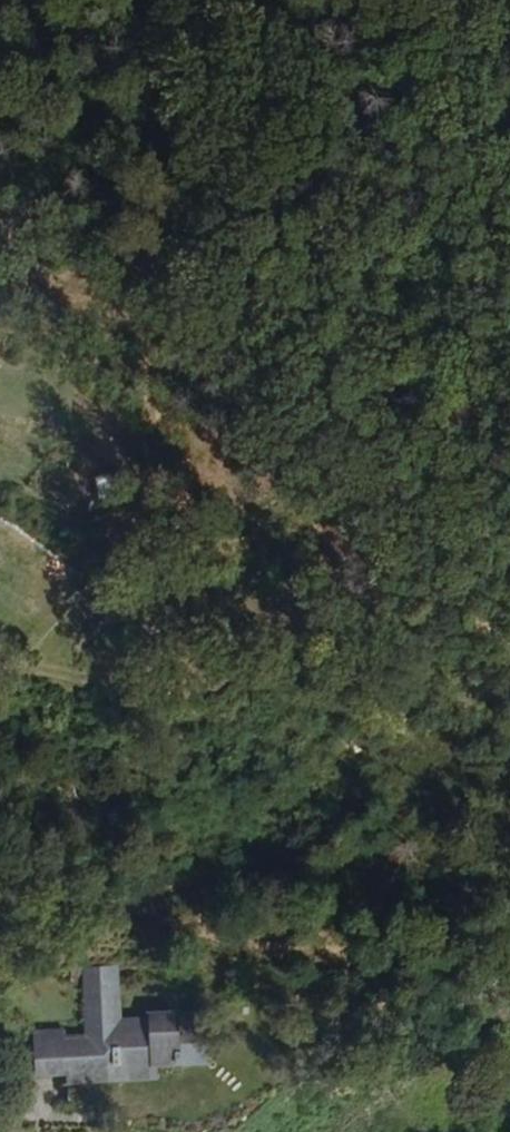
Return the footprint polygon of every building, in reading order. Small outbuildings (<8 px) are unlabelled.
[(126,469),(99,475),(104,497),(131,492),(126,469)] [(165,1095),(104,1092),(105,1044),(79,1041),(77,1104),(28,1102),(25,1131),(164,1131),(165,1095)]
